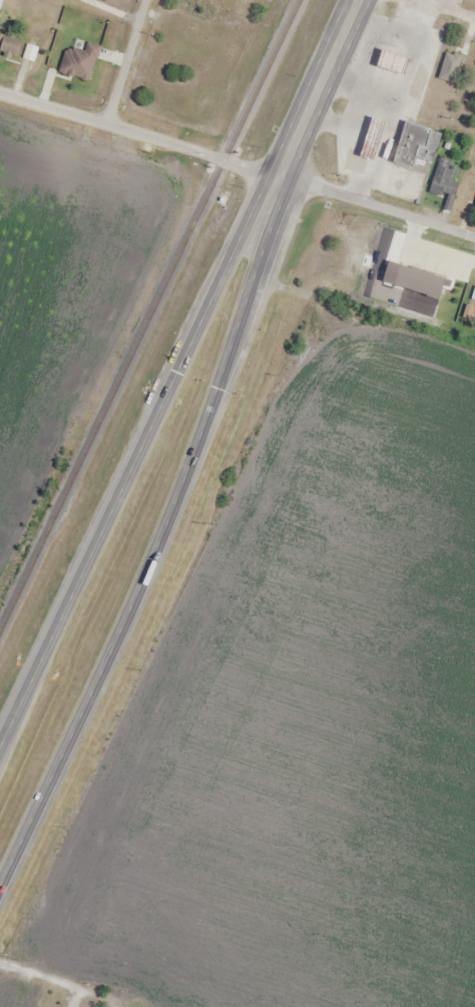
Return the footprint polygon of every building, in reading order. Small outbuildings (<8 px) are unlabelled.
[(380,67),(384,52),(411,60),(406,75),(380,67)] [(362,156),(373,119),(387,123),(376,160),(362,156)]
